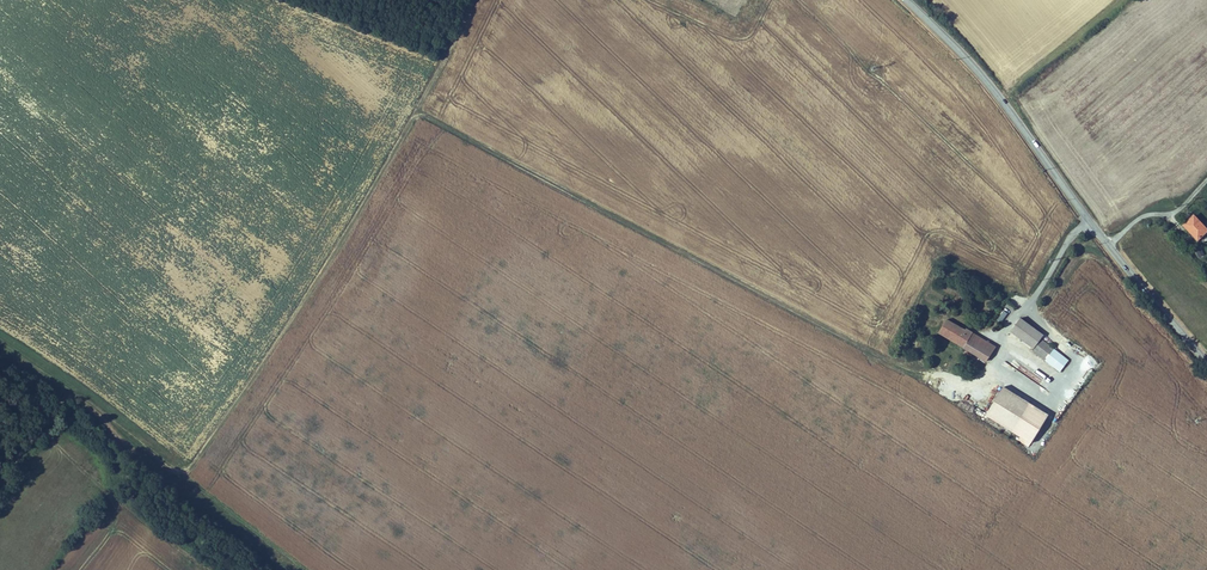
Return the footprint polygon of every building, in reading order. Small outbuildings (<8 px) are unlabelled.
[(1193,215),(1183,225),(1197,239),(1198,238),(1206,230),(1193,215)] [(1198,238),(1200,240),(1206,234),(1206,230),(1198,238)] [(1198,257),(1204,254),(1201,247),(1195,250),(1198,257)] [(999,321),(1004,322),(1007,312),(1002,310),(999,321)] [(1044,340),(1021,324),(1012,338),(1035,353),(1042,344),(1044,340)] [(965,353),(973,339),(967,335),(966,337),(948,325),(940,338),(965,353)] [(997,353),(973,339),(965,353),(988,368),(997,353)] [(1040,359),(1048,348),(1042,344),(1035,353),(1034,355),(1040,359)] [(1048,365),(1056,353),(1048,348),(1040,359),(1048,365)] [(1071,363),(1056,353),(1048,365),(1063,375),(1071,363)] [(1030,448),(1049,414),(1003,387),(986,417),(1020,436),(1018,441),(1030,448)]
